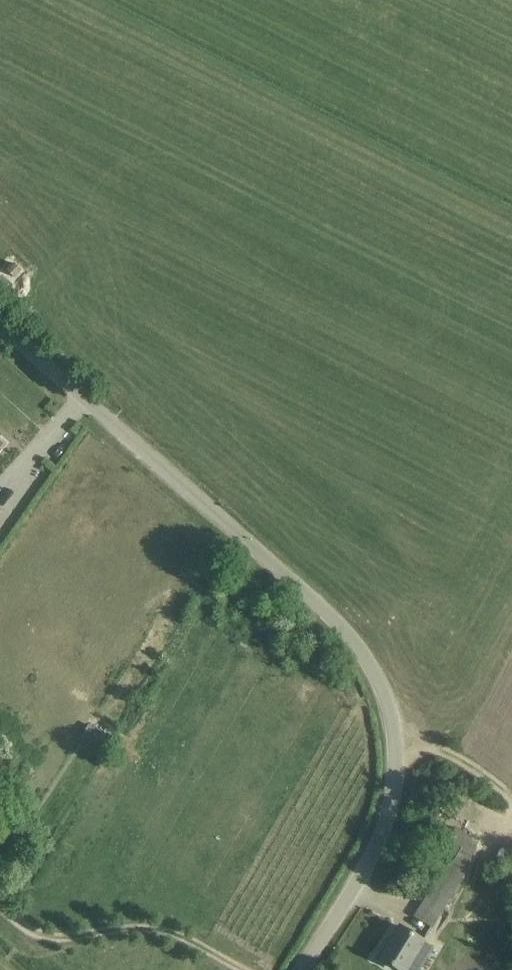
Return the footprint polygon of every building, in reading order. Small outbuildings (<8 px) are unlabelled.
[(14,263),(7,270),(15,278),(22,271),(14,263)] [(113,739),(88,724),(80,737),(96,747),(94,750),(103,756),(113,739)] [(480,842),(455,828),(448,840),(456,845),(448,860),(415,913),(435,925),(468,872),(464,870),(480,842)] [(406,928),(426,936),(431,924),(410,916),(406,928)] [(400,969),(419,969),(433,946),(424,940),(399,925),(379,958),(400,969)]
